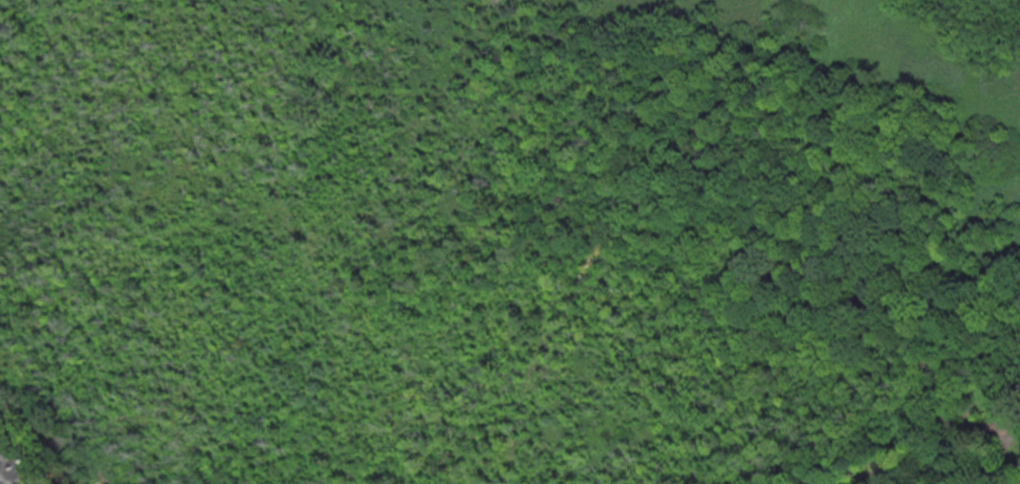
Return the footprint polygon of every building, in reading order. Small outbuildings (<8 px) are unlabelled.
[(1,483),(26,483),(28,483),(14,445),(0,451),(0,481),(1,483)]
